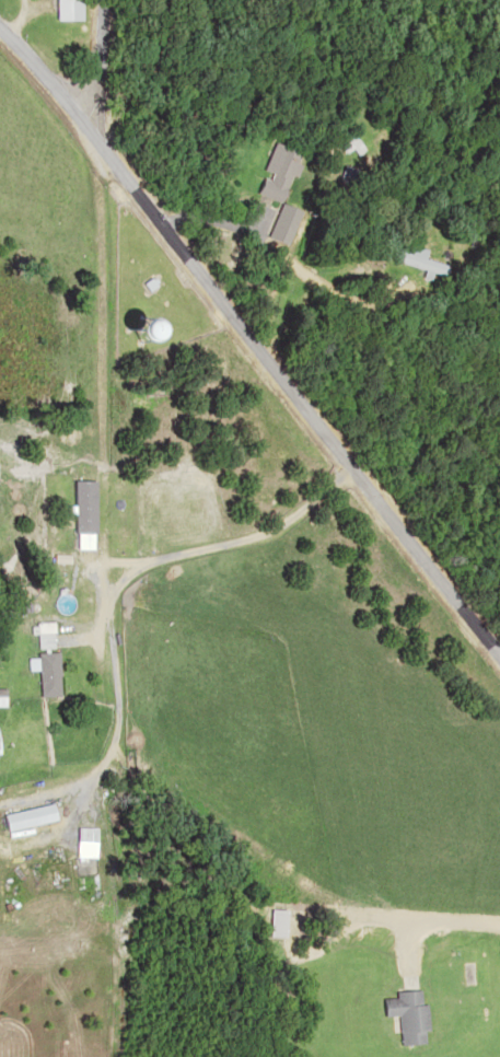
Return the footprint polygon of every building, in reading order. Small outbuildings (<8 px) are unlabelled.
[(79,0),(54,0),(54,20),(79,20),(79,0)] [(257,194),(281,202),(290,176),(294,177),(302,153),(273,143),(263,174),(257,194)] [(449,265),(425,258),(427,250),(414,246),(412,254),(399,250),(396,261),(446,276),(449,265)] [(125,331),(143,337),(148,321),(130,315),(125,331)] [(83,478),(72,478),(73,530),(84,530),(83,478)] [(46,646),(45,622),(29,622),(30,647),(46,646)] [(51,695),(51,652),(30,652),(30,695),(51,695)] [(281,936),(281,909),(265,909),(265,936),(281,936)] [(393,1014),(395,1044),(423,1043),(420,989),(390,991),(391,997),(378,997),(379,1015),(393,1014)]
